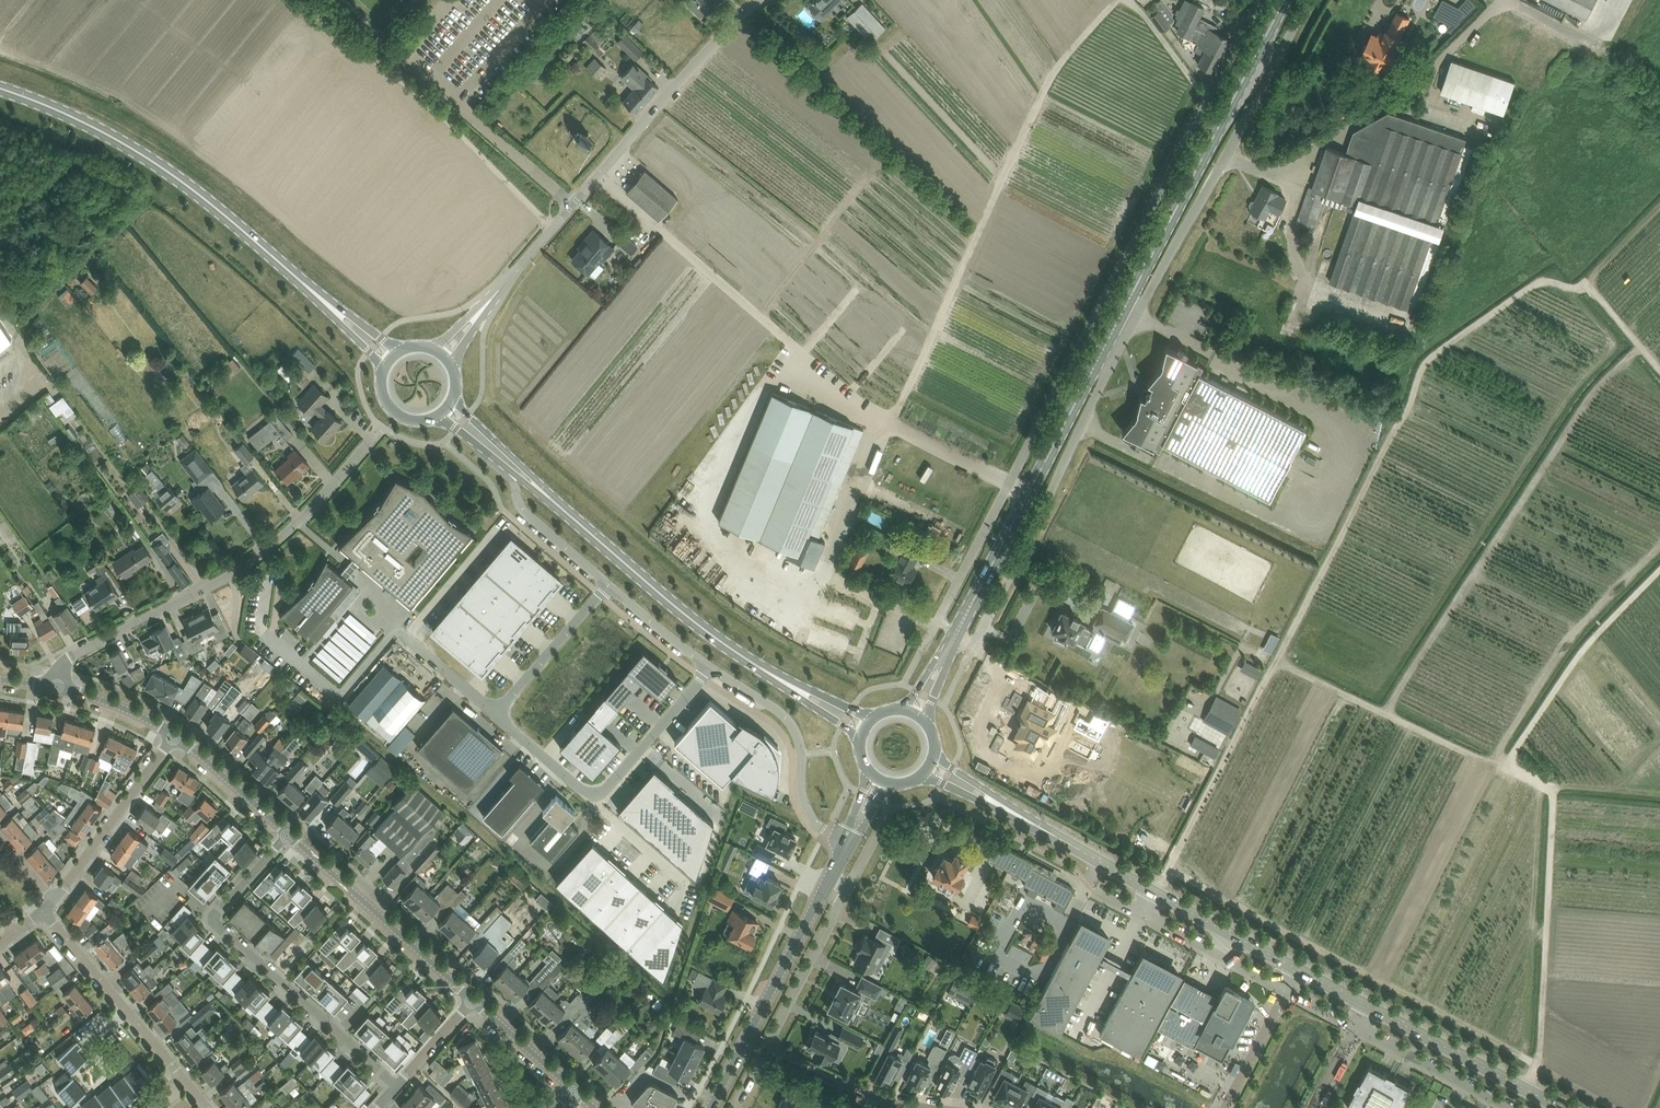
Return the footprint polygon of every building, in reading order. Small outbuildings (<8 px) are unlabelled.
[(692,8),(699,16),(716,0),(691,0),(687,3),(692,8)] [(812,0),(813,2),(814,1),(821,9),(831,0),(812,0)] [(1150,15),(1161,31),(1169,26),(1168,24),(1174,20),(1161,0),(1160,0),(1154,5),(1147,10),(1150,15)] [(1434,16),(1451,24),(1457,26),(1465,11),(1459,8),(1460,7),(1445,0),(1442,0),(1434,16)] [(1587,18),(1596,0),(1551,0),(1587,18)] [(1193,2),(1182,21),(1209,35),(1211,42),(1225,48),(1229,39),(1223,35),(1215,31),(1217,26),(1199,17),(1204,7),(1195,2),(1193,2)] [(870,42),(885,28),(862,3),(847,16),(870,42)] [(800,17),(814,32),(825,21),(811,7),(800,17)] [(1410,19),(1408,17),(1398,12),(1388,31),(1387,30),(1385,34),(1380,31),(1378,36),(1373,33),(1362,54),(1373,60),(1371,63),(1380,68),(1381,68),(1383,65),(1389,68),(1400,47),(1398,45),(1402,37),(1401,36),(1410,19)] [(639,36),(643,32),(640,28),(644,24),(639,19),(631,28),(630,30),(634,34),(635,32),(639,36)] [(1198,63),(1203,66),(1212,71),(1225,48),(1211,42),(1209,35),(1182,21),(1178,30),(1188,35),(1187,37),(1198,42),(1194,50),(1203,55),(1198,63)] [(635,59),(642,52),(624,34),(617,41),(635,59)] [(588,36),(583,41),(594,52),(599,46),(588,36)] [(605,68),(594,58),(586,67),(597,77),(605,68)] [(1441,92),(1504,114),(1516,81),(1452,59),(1441,92)] [(621,76),(634,89),(623,101),(636,113),(659,88),(646,76),(647,75),(634,63),(621,76)] [(1349,105),(1337,112),(1341,118),(1353,112),(1349,105)] [(1408,308),(1410,302),(1418,304),(1473,147),(1464,144),(1466,138),(1388,112),(1355,131),(1348,149),(1339,146),(1337,150),(1327,147),(1313,187),(1309,186),(1298,220),(1304,222),(1303,226),(1314,229),(1323,201),(1356,213),(1332,282),(1343,286),(1354,289),(1408,308)] [(587,133),(580,142),(589,149),(596,139),(587,133)] [(660,219),(677,198),(643,170),(626,193),(660,219)] [(1250,207),(1251,208),(1250,211),(1252,212),(1252,214),(1253,216),(1254,217),(1256,217),(1257,218),(1258,218),(1259,217),(1260,216),(1265,218),(1268,211),(1277,215),(1280,209),(1286,196),(1277,193),(1263,185),(1255,200),(1254,200),(1253,200),(1251,201),(1250,202),(1250,203),(1249,205),(1250,206),(1250,207)] [(572,259),(580,267),(588,273),(601,258),(603,260),(607,255),(614,248),(595,232),(572,259)] [(62,242),(67,247),(77,238),(72,233),(62,242)] [(617,241),(631,253),(637,246),(623,234),(617,241)] [(1322,277),(1328,278),(1332,265),(1326,263),(1322,277)] [(80,283),(91,294),(98,287),(87,276),(80,283)] [(67,289),(58,296),(67,306),(76,299),(67,289)] [(81,302),(73,305),(77,314),(84,311),(81,302)] [(1183,400),(1198,372),(1202,365),(1184,356),(1187,350),(1179,346),(1176,351),(1170,348),(1166,346),(1162,362),(1162,363),(1159,369),(1147,382),(1152,384),(1183,400)] [(299,348),(292,355),(309,372),(315,366),(299,348)] [(233,358),(227,363),(235,372),(240,367),(233,358)] [(281,372),(294,384),(303,374),(290,362),(281,372)] [(14,396),(17,399),(41,378),(32,368),(0,395),(0,408),(14,396)] [(1183,400),(1152,384),(1149,388),(1147,388),(1146,388),(1146,389),(1145,389),(1145,390),(1145,391),(1146,392),(1146,393),(1147,393),(1145,397),(1140,395),(1140,396),(1137,411),(1137,412),(1134,418),(1133,418),(1122,430),(1132,436),(1130,441),(1138,446),(1141,440),(1158,450),(1162,443),(1269,498),(1305,428),(1198,372),(1183,400)] [(312,427),(318,432),(326,440),(342,422),(328,410),(327,411),(320,405),(328,397),(320,389),(314,384),(298,402),(312,415),(315,411),(321,417),(312,427)] [(843,478),(864,430),(772,392),(752,440),(725,505),(719,521),(759,537),(799,554),(798,557),(811,562),(814,556),(818,557),(825,542),(818,539),(843,478)] [(74,411),(69,405),(63,396),(50,405),(56,415),(63,410),(67,416),(74,411)] [(35,409),(27,416),(33,423),(41,415),(35,409)] [(258,449),(287,427),(278,415),(249,437),(258,449)] [(891,425),(872,448),(877,451),(895,428),(891,425)] [(125,445),(132,439),(120,426),(113,432),(125,445)] [(54,432),(47,437),(48,440),(51,444),(59,439),(54,432)] [(190,442),(183,433),(177,437),(184,447),(190,442)] [(150,448),(148,445),(156,442),(154,437),(141,442),(144,450),(150,448)] [(239,445),(234,449),(245,463),(254,456),(243,442),(239,445)] [(197,483),(198,482),(213,470),(195,448),(180,460),(197,483)] [(309,465),(302,457),(296,451),(276,469),(280,474),(287,482),(300,471),(301,473),(309,465)] [(166,509),(180,497),(174,490),(172,492),(168,488),(168,487),(162,481),(162,480),(147,463),(140,468),(156,486),(162,493),(156,498),(159,501),(166,509)] [(232,485),(237,491),(244,499),(264,483),(257,474),(253,468),(232,485)] [(326,561),(314,583),(281,613),(315,642),(335,619),(328,613),(353,584),(346,578),(361,562),(411,605),(472,533),(451,520),(424,491),(397,478),(379,506),(341,544),(355,556),(340,573),(326,561)] [(51,481),(46,485),(49,491),(55,487),(51,481)] [(143,503),(149,498),(138,483),(132,487),(143,503)] [(209,485),(190,499),(198,509),(200,507),(210,520),(226,507),(209,485)] [(129,495),(138,508),(143,504),(134,491),(129,495)] [(511,535),(430,630),(483,675),(564,580),(511,535)] [(181,585),(190,579),(176,559),(161,540),(153,546),(181,585)] [(152,557),(146,548),(144,545),(123,559),(122,557),(113,563),(124,578),(132,572),(131,571),(152,557)] [(919,554),(910,548),(904,546),(897,559),(894,565),(889,574),(908,584),(916,569),(912,567),(915,561),(915,562),(919,554)] [(856,547),(846,567),(858,573),(864,561),(863,561),(868,552),(856,547)] [(98,556),(90,561),(95,569),(99,574),(107,569),(98,556)] [(52,569),(46,573),(52,582),(58,578),(52,569)] [(86,592),(91,600),(97,609),(119,595),(113,585),(105,573),(97,579),(99,583),(86,592)] [(27,585),(22,588),(27,594),(31,591),(27,585)] [(33,607),(25,595),(12,604),(20,616),(33,607)] [(72,613),(60,595),(55,599),(62,609),(54,615),(65,631),(78,622),(72,613)] [(39,600),(33,604),(41,616),(47,627),(53,623),(39,600)] [(218,640),(230,634),(228,630),(223,621),(217,624),(209,607),(202,610),(203,612),(197,615),(206,635),(213,631),(218,640)] [(1055,620),(1051,627),(1053,628),(1052,630),(1058,633),(1055,638),(1066,644),(1069,638),(1074,641),(1075,640),(1086,646),(1092,635),(1096,637),(1100,630),(1102,631),(1102,632),(1103,633),(1104,632),(1120,641),(1122,638),(1125,640),(1133,624),(1103,608),(1095,624),(1096,624),(1093,630),(1082,625),(1084,623),(1079,621),(1081,618),(1074,614),(1072,617),(1062,611),(1057,621),(1055,620)] [(200,638),(206,635),(197,615),(190,618),(189,617),(183,620),(191,637),(185,639),(192,653),(204,647),(200,638)] [(47,627),(41,616),(40,616),(33,621),(36,626),(38,629),(44,639),(57,631),(53,623),(47,627)] [(7,635),(11,635),(11,650),(29,650),(29,635),(29,626),(21,626),(22,621),(7,621),(7,635)] [(311,662),(338,685),(370,647),(342,624),(311,662)] [(188,656),(183,645),(179,635),(172,639),(166,625),(151,633),(153,635),(142,641),(147,650),(148,653),(159,647),(160,650),(172,644),(179,658),(188,656)] [(307,652),(291,638),(285,644),(302,658),(307,652)] [(233,642),(228,648),(232,652),(237,646),(233,642)] [(251,661),(257,653),(245,643),(239,651),(251,661)] [(129,665),(121,649),(110,655),(118,670),(115,672),(118,679),(121,677),(126,686),(141,678),(145,675),(140,666),(130,672),(127,666),(129,665)] [(644,650),(605,696),(618,707),(641,680),(661,697),(677,678),(644,650)] [(263,689),(280,670),(264,656),(247,675),(263,689)] [(215,657),(207,665),(211,669),(219,662),(215,657)] [(349,705),(366,720),(402,678),(385,664),(349,705)] [(150,672),(141,682),(146,684),(145,686),(158,693),(171,701),(176,691),(179,686),(172,683),(166,679),(159,675),(160,674),(154,671),(153,673),(150,672)] [(225,678),(217,690),(224,695),(232,683),(225,678)] [(197,718),(203,710),(207,704),(202,701),(212,686),(205,681),(195,696),(185,710),(197,718)] [(439,696),(449,705),(459,695),(448,685),(439,696)] [(184,690),(180,697),(187,701),(192,694),(184,690)] [(407,716),(425,696),(419,690),(401,710),(407,716)] [(298,700),(306,706),(312,699),(304,692),(298,700)] [(1027,692),(1022,703),(1031,708),(1037,697),(1027,692)] [(218,735),(225,727),(230,721),(223,716),(235,701),(229,696),(217,711),(211,718),(213,719),(207,726),(218,735)] [(596,707),(588,716),(601,727),(609,718),(618,708),(618,707),(605,696),(595,707),(596,707)] [(249,706),(251,703),(246,698),(237,708),(242,713),(249,706)] [(1229,731),(1239,712),(1215,699),(1205,717),(1229,731)] [(710,700),(675,742),(722,782),(731,772),(772,792),(776,782),(777,778),(779,778),(781,749),(765,733),(763,734),(760,732),(757,729),(754,727),(743,720),(739,724),(710,700)] [(251,703),(249,706),(255,712),(259,709),(252,703),(251,703)] [(418,747),(467,789),(502,749),(453,707),(418,747)] [(7,733),(10,709),(0,708),(0,732),(7,733)] [(22,735),(24,722),(25,712),(10,709),(7,733),(15,734),(22,735)] [(261,731),(275,714),(269,709),(264,716),(263,715),(254,726),(261,731)] [(317,717),(325,724),(331,718),(323,710),(317,717)] [(51,731),(52,727),(54,716),(38,714),(36,724),(34,737),(40,738),(42,729),(51,731)] [(279,727),(286,721),(282,716),(275,722),(279,727)] [(617,746),(584,716),(556,747),(589,776),(617,746)] [(237,750),(244,742),(248,736),(243,733),(251,723),(244,717),(241,721),(232,732),(225,741),(228,743),(227,745),(232,749),(234,747),(237,750)] [(1012,720),(1000,745),(1016,753),(1018,749),(1034,756),(1037,751),(1046,755),(1053,740),(1036,732),(1040,724),(1026,717),(1023,725),(1012,720)] [(55,732),(48,761),(57,763),(59,754),(61,748),(72,751),(73,749),(76,738),(81,724),(80,724),(80,720),(75,719),(73,722),(66,719),(61,734),(55,732)] [(88,753),(96,729),(81,724),(76,738),(73,749),(88,753)] [(249,756),(266,737),(261,732),(244,752),(249,756)] [(110,734),(105,744),(100,755),(106,758),(114,762),(124,741),(110,734)] [(1214,758),(1220,748),(1195,735),(1190,744),(1214,758)] [(295,736),(287,745),(288,746),(261,776),(270,783),(280,772),(276,768),(281,763),(281,764),(295,746),(298,745),(299,742),(298,739),(295,736)] [(355,736),(350,741),(356,746),(360,741),(355,736)] [(395,737),(387,746),(397,755),(404,746),(395,737)] [(288,746),(287,745),(279,738),(272,747),(273,748),(269,753),(270,754),(266,759),(257,750),(256,751),(250,758),(256,763),(252,768),(261,776),(288,746)] [(24,760),(25,760),(26,756),(28,743),(28,741),(19,740),(17,754),(15,768),(22,769),(24,761),(24,760)] [(137,748),(131,745),(131,744),(131,742),(126,740),(125,740),(125,742),(124,741),(114,762),(121,766),(127,769),(137,748)] [(26,756),(34,757),(36,743),(28,741),(28,743),(26,756)] [(373,749),(367,757),(373,762),(380,755),(373,749)] [(87,770),(93,757),(86,754),(80,768),(87,770)] [(372,766),(387,778),(396,768),(381,755),(372,766)] [(94,775),(97,770),(100,760),(93,757),(87,770),(88,771),(88,773),(94,775)] [(304,793),(291,781),(307,764),(301,759),(285,777),(289,781),(279,792),(294,805),(304,793)] [(510,775),(515,779),(483,815),(502,832),(534,796),(545,785),(520,763),(510,775)] [(179,767),(171,779),(177,782),(175,785),(182,789),(177,797),(190,805),(197,795),(192,792),(200,780),(179,767)] [(655,769),(619,809),(696,876),(714,822),(672,786),(673,785),(655,769)] [(315,774),(305,787),(312,793),(323,780),(315,774)] [(346,780),(332,797),(339,803),(341,801),(350,791),(359,781),(353,776),(347,782),(346,780)] [(7,789),(13,784),(10,780),(9,779),(3,784),(7,789)] [(390,780),(387,784),(392,788),(395,784),(390,780)] [(29,786),(30,786),(17,797),(21,802),(32,793),(33,792),(34,792),(39,782),(34,781),(29,786)] [(368,864),(376,854),(387,842),(402,855),(423,832),(431,823),(443,810),(412,782),(393,804),(396,807),(372,834),(367,830),(357,841),(362,845),(355,852),(368,864)] [(100,790),(95,798),(107,807),(113,799),(109,796),(113,791),(109,788),(103,783),(100,790)] [(300,811),(299,812),(304,817),(306,815),(310,819),(316,811),(317,812),(328,800),(324,796),(329,790),(322,784),(299,810),(300,811)] [(78,800),(74,807),(93,821),(102,809),(90,800),(93,796),(82,789),(71,785),(67,792),(78,800)] [(163,805),(170,795),(164,790),(154,806),(163,812),(167,807),(163,805)] [(32,793),(21,802),(26,808),(37,799),(32,793)] [(553,859),(578,829),(567,819),(574,811),(556,796),(544,811),(551,816),(530,840),(553,859)] [(217,807),(215,806),(216,804),(214,802),(212,803),(205,797),(196,807),(192,804),(191,803),(184,812),(183,812),(194,822),(201,814),(207,818),(217,807)] [(3,805),(0,802),(0,816),(14,804),(9,799),(3,805)] [(357,810),(359,812),(368,802),(365,800),(357,810)] [(743,800),(739,807),(745,810),(749,803),(743,800)] [(363,815),(367,818),(375,809),(371,805),(363,815)] [(177,826),(178,824),(163,812),(160,816),(146,806),(137,819),(142,823),(144,825),(144,824),(151,829),(154,825),(163,831),(167,826),(174,830),(179,834),(182,830),(177,826)] [(42,822),(49,830),(59,822),(55,818),(52,814),(51,813),(46,807),(36,816),(42,822)] [(66,821),(84,834),(93,821),(74,807),(66,817),(55,808),(51,813),(52,814),(55,818),(59,822),(64,825),(66,821)] [(337,835),(349,823),(343,817),(348,811),(343,807),(342,808),(338,813),(338,812),(334,817),(326,826),(337,835)] [(1,825),(11,837),(23,828),(17,821),(24,816),(19,810),(1,825)] [(372,824),(381,814),(376,810),(367,820),(372,824)] [(758,843),(753,851),(771,860),(775,852),(774,851),(776,848),(788,854),(789,852),(791,853),(795,847),(793,846),(796,838),(789,835),(790,834),(784,831),(788,825),(771,816),(767,824),(775,828),(767,843),(768,843),(766,847),(758,843)] [(240,832),(243,829),(234,820),(231,824),(228,822),(221,830),(215,825),(199,840),(204,844),(208,848),(222,836),(230,843),(240,832)] [(348,845),(355,837),(364,826),(358,821),(353,827),(349,823),(337,835),(348,845)] [(21,849),(30,842),(39,833),(29,822),(23,828),(11,837),(21,849)] [(66,826),(64,825),(59,822),(49,830),(48,832),(53,838),(66,826)] [(202,822),(194,832),(190,836),(192,838),(196,842),(209,828),(202,822)] [(460,823),(454,830),(459,834),(462,831),(468,837),(472,833),(460,823)] [(148,843),(138,836),(129,829),(120,842),(132,851),(139,856),(148,843)] [(67,838),(76,845),(81,838),(72,831),(70,830),(65,837),(67,838)] [(218,856),(225,863),(235,854),(245,862),(256,849),(254,847),(255,845),(240,832),(230,843),(218,856)] [(394,865),(383,877),(393,886),(400,878),(404,873),(411,865),(413,862),(420,868),(439,847),(423,832),(402,855),(394,865)] [(54,851),(58,847),(50,837),(45,840),(44,839),(26,855),(37,867),(54,851)] [(192,838),(187,843),(191,848),(193,846),(197,842),(196,842),(192,838)] [(204,844),(199,840),(197,842),(193,846),(198,850),(204,844)] [(593,841),(557,882),(666,978),(685,921),(593,841)] [(120,842),(111,854),(120,861),(130,868),(134,862),(127,857),(132,851),(120,842)] [(994,854),(990,861),(1012,872),(1011,874),(1012,876),(1013,877),(1015,878),(1017,877),(1019,876),(1026,880),(1024,884),(1030,887),(1027,893),(1035,897),(1038,892),(1057,902),(1054,907),(1062,911),(1065,906),(1074,889),(1051,877),(1053,874),(1035,864),(1035,863),(1017,853),(999,844),(994,854)] [(165,847),(160,854),(173,865),(180,859),(165,847)] [(60,858),(54,851),(37,867),(47,878),(64,863),(60,858)] [(938,886),(947,891),(949,891),(951,886),(956,889),(957,885),(961,887),(964,882),(959,880),(963,873),(960,872),(967,859),(956,853),(952,859),(945,856),(940,866),(938,865),(933,875),(941,880),(938,886)] [(724,854),(719,866),(728,870),(733,858),(724,854)] [(188,855),(182,860),(187,865),(192,860),(188,855)] [(225,863),(218,856),(216,855),(207,865),(221,877),(223,875),(225,876),(232,869),(225,863)] [(765,872),(770,863),(756,856),(749,871),(753,872),(743,891),(751,894),(752,892),(761,897),(771,902),(781,883),(771,878),(767,876),(765,878),(761,876),(763,871),(765,872)] [(495,857),(492,863),(498,865),(501,860),(495,857)] [(177,866),(181,870),(187,865),(182,860),(177,866)] [(287,868),(284,871),(276,864),(254,889),(261,896),(275,884),(282,891),(283,891),(293,880),(296,877),(287,868)] [(94,877),(103,884),(106,886),(112,890),(116,884),(118,884),(122,879),(103,865),(98,872),(96,871),(94,874),(95,876),(94,877)] [(223,879),(221,877),(207,865),(198,875),(213,889),(223,879)] [(513,868),(507,874),(512,879),(518,872),(513,868)] [(142,876),(132,869),(127,876),(137,883),(142,876)] [(410,891),(403,898),(415,909),(429,893),(423,888),(427,884),(422,879),(417,874),(412,879),(405,887),(410,891)] [(213,889),(198,875),(189,885),(204,899),(211,891),(213,889)] [(137,883),(127,876),(122,883),(132,891),(139,895),(144,888),(137,883)] [(283,891),(282,891),(271,904),(278,911),(287,903),(292,907),(290,910),(294,913),(300,906),(306,900),(306,899),(307,898),(310,895),(313,892),(303,883),(301,887),(293,880),(283,891)] [(448,883),(434,898),(429,893),(415,909),(426,919),(443,900),(448,905),(451,902),(462,890),(461,889),(458,892),(448,883)] [(714,885),(707,900),(728,910),(735,896),(714,885)] [(89,909),(95,914),(100,907),(100,908),(105,902),(95,894),(86,888),(77,901),(89,909)] [(439,924),(450,935),(470,913),(459,903),(467,894),(462,890),(451,902),(455,906),(439,924)] [(325,908),(310,895),(307,898),(306,899),(306,900),(300,906),(294,913),(288,919),(295,926),(305,917),(315,925),(326,912),(323,910),(325,908)] [(118,912),(118,911),(120,912),(126,907),(112,897),(107,904),(118,912)] [(248,921),(258,911),(245,899),(229,917),(240,927),(246,920),(248,921)] [(73,906),(68,913),(81,922),(80,925),(80,927),(82,929),(85,929),(86,927),(87,926),(91,921),(90,920),(84,916),(89,909),(77,901),(76,901),(75,901),(72,904),(73,906)] [(183,938),(183,939),(184,939),(194,928),(199,922),(189,914),(192,910),(184,903),(172,917),(179,924),(174,930),(183,938)] [(462,945),(474,931),(478,926),(484,931),(495,919),(502,910),(497,905),(489,914),(481,923),(470,913),(450,935),(462,945)] [(734,910),(730,919),(724,930),(740,939),(750,944),(755,934),(752,933),(758,922),(748,917),(734,910)] [(271,922),(258,911),(248,921),(242,928),(253,938),(259,931),(261,933),(271,922)] [(139,913),(133,918),(137,923),(143,919),(139,913)] [(973,915),(968,923),(976,927),(981,919),(973,915)] [(568,929),(573,923),(566,918),(561,923),(568,929)] [(484,965),(492,957),(498,950),(491,944),(496,938),(492,934),(500,924),(495,919),(484,931),(490,936),(487,940),(473,955),(484,965)] [(261,933),(255,940),(266,950),(272,943),(274,945),(284,934),(271,922),(261,933)] [(1088,932),(1090,928),(1079,922),(1030,1016),(1060,1032),(1109,938),(1098,932),(1096,936),(1088,932)] [(90,938),(95,934),(100,930),(94,923),(84,932),(90,938)] [(358,938),(359,938),(362,935),(360,934),(352,927),(349,930),(341,923),(319,947),(322,951),(326,954),(327,954),(340,942),(348,949),(358,938)] [(95,944),(104,955),(108,951),(115,946),(121,941),(125,938),(127,936),(123,931),(117,936),(111,941),(106,935),(111,930),(106,925),(100,930),(95,934),(100,940),(95,944)] [(271,954),(275,959),(301,930),(298,928),(296,926),(271,954)] [(866,935),(858,950),(860,951),(855,961),(856,962),(857,964),(863,968),(865,967),(872,970),(884,947),(889,950),(892,943),(896,945),(900,937),(880,926),(876,935),(874,939),(866,935)] [(195,959),(207,945),(207,944),(202,940),(206,935),(198,928),(197,930),(194,928),(184,939),(183,939),(180,942),(190,951),(188,953),(194,958),(195,959)] [(504,989),(518,973),(513,968),(517,964),(516,959),(514,957),(520,950),(526,943),(525,942),(534,933),(529,928),(504,956),(509,960),(500,971),(493,979),(504,989)] [(164,938),(170,941),(173,934),(167,931),(164,938)] [(118,950),(135,936),(131,932),(127,936),(125,938),(121,941),(115,946),(108,951),(104,955),(113,966),(124,957),(118,950)] [(1045,960),(1055,941),(1044,936),(1043,938),(1036,934),(1032,942),(1039,946),(1035,954),(1045,960)] [(154,940),(138,953),(143,959),(158,946),(158,948),(164,948),(165,940),(160,935),(154,940)] [(35,959),(38,957),(46,951),(37,938),(26,947),(35,959)] [(364,964),(365,965),(375,954),(376,954),(379,951),(377,949),(369,942),(366,945),(359,938),(358,938),(348,949),(335,962),(336,963),(343,970),(357,958),(364,964)] [(207,945),(195,959),(202,965),(203,963),(212,971),(213,972),(227,957),(226,956),(224,954),(225,953),(218,946),(214,951),(207,945)] [(35,959),(26,947),(14,956),(23,968),(35,959)] [(59,947),(53,951),(61,963),(67,959),(59,947)] [(326,961),(329,956),(327,954),(326,954),(322,951),(319,954),(326,961)] [(365,965),(353,978),(360,984),(371,976),(380,984),(392,971),(389,968),(390,967),(376,954),(375,954),(365,965)] [(929,954),(922,964),(929,969),(936,959),(929,954)] [(1165,967),(1162,972),(1154,968),(1157,963),(1141,955),(1100,1033),(1139,1054),(1181,975),(1165,967)] [(336,963),(335,962),(329,956),(326,961),(333,967),(335,965),(336,963)] [(227,957),(213,972),(223,980),(221,983),(227,988),(228,988),(240,974),(234,969),(238,964),(230,958),(229,959),(227,957)] [(294,975),(304,984),(318,968),(308,959),(294,975)] [(52,972),(49,968),(45,961),(40,965),(44,972),(49,978),(55,987),(68,978),(60,966),(52,972)] [(121,976),(131,987),(157,964),(153,967),(150,963),(138,973),(132,966),(121,976)] [(534,977),(540,982),(551,970),(550,969),(552,967),(547,963),(534,977)] [(161,969),(157,964),(131,987),(140,997),(151,988),(150,988),(151,987),(153,989),(157,985),(156,983),(151,977),(157,972),(161,969)] [(11,977),(2,965),(0,966),(0,987),(4,992),(6,995),(8,998),(15,993),(6,981),(11,977)] [(39,975),(44,981),(49,978),(44,972),(40,965),(35,969),(39,975)] [(304,984),(314,993),(328,978),(318,968),(304,984)] [(528,1005),(539,1015),(553,999),(558,994),(547,984),(556,975),(551,970),(540,982),(546,987),(543,990),(542,989),(528,1005)] [(717,979),(699,970),(692,983),(704,989),(697,1001),(708,1006),(718,1011),(726,996),(722,994),(727,984),(717,979)] [(164,985),(169,991),(185,978),(184,977),(180,971),(164,985)] [(518,973),(504,989),(515,999),(523,991),(530,984),(518,973)] [(240,974),(228,988),(234,994),(236,992),(245,1001),(246,1001),(259,986),(260,984),(250,975),(246,980),(240,974)] [(942,998),(950,980),(939,975),(931,993),(942,998)] [(841,982),(828,1008),(848,1018),(852,1010),(856,1012),(861,1003),(857,1001),(860,994),(864,996),(866,993),(876,997),(882,985),(863,976),(862,976),(856,987),(857,988),(856,990),(841,982)] [(634,977),(628,983),(635,989),(640,983),(634,977)] [(323,998),(326,1001),(339,987),(328,978),(314,993),(322,1000),(323,998)] [(955,978),(948,992),(969,1003),(976,989),(955,978)] [(1184,978),(1158,1027),(1194,1046),(1220,997),(1184,978)] [(406,1001),(412,1007),(413,1008),(414,1008),(424,997),(427,994),(417,985),(415,988),(407,981),(385,1006),(392,1013),(406,1001)] [(63,993),(73,1004),(84,994),(75,983),(67,990),(63,993)] [(359,996),(363,991),(357,985),(353,990),(355,992),(359,996)] [(1226,985),(1220,997),(1194,1046),(1222,1060),(1253,1003),(1243,994),(1244,994),(1240,990),(1239,992),(1226,985)] [(259,986),(246,1001),(256,1010),(254,1012),(260,1018),(273,1003),(272,1003),(267,998),(271,994),(263,987),(262,988),(259,986)] [(8,998),(6,995),(4,992),(0,987),(0,1001),(2,1003),(3,1002),(4,1004),(10,1000),(8,998)] [(37,1000),(28,987),(22,992),(31,1005),(37,1000)] [(339,987),(326,1001),(328,1003),(327,1004),(335,1011),(349,996),(339,987)] [(204,992),(209,999),(214,995),(209,989),(204,992)] [(219,989),(215,993),(220,997),(223,993),(219,989)] [(983,989),(979,997),(996,1006),(1000,997),(983,989)] [(586,996),(573,1011),(578,1015),(565,1029),(558,1037),(569,1048),(583,1033),(583,1032),(589,1025),(588,1024),(591,1018),(587,1014),(590,1006),(589,1005),(587,1003),(591,1000),(593,998),(595,994),(590,990),(586,996)] [(363,991),(359,996),(364,1001),(369,996),(363,991)] [(571,1003),(567,1006),(568,1006),(573,1011),(586,996),(581,992),(578,995),(571,1003)] [(162,1014),(174,1004),(165,993),(156,1000),(148,1007),(157,1018),(162,1014)] [(84,994),(73,1004),(82,1015),(85,1013),(94,1006),(84,994)] [(901,995),(895,1007),(902,1011),(908,999),(901,995)] [(439,1010),(424,997),(414,1008),(413,1008),(405,1018),(401,1021),(408,1028),(419,1019),(428,1027),(440,1014),(437,1012),(439,1010)] [(172,1013),(183,1003),(180,999),(174,1004),(162,1014),(157,1018),(166,1029),(177,1020),(172,1013)] [(553,999),(539,1015),(551,1025),(558,1017),(565,1009),(553,999)] [(664,1012),(668,1004),(661,1000),(656,1007),(664,1012)] [(1019,1019),(1024,1009),(1012,1002),(1007,1013),(1019,1019)] [(278,1030),(292,1015),(289,1013),(291,1011),(283,1005),(279,1009),(273,1003),(260,1018),(267,1023),(269,1021),(278,1030)] [(190,1017),(190,1018),(195,1023),(208,1013),(207,1012),(210,1010),(206,1004),(203,1007),(202,1007),(193,1015),(190,1017)] [(60,1014),(66,1009),(63,1005),(57,1010),(60,1014)] [(8,1019),(0,1008),(0,1024),(0,1025),(3,1023),(7,1020),(8,1019)] [(70,1014),(66,1009),(60,1014),(64,1019),(70,1014)] [(193,1015),(189,1010),(179,1018),(184,1023),(190,1018),(190,1017),(193,1015)] [(895,1011),(891,1018),(897,1021),(900,1014),(895,1011)] [(363,1034),(366,1036),(383,1018),(379,1015),(375,1019),(369,1013),(355,1029),(362,1036),(363,1034)] [(14,1024),(22,1018),(19,1014),(11,1020),(14,1024)] [(292,1015),(278,1030),(288,1039),(286,1041),(293,1047),(305,1033),(300,1027),(304,1023),(296,1016),(295,1017),(292,1015)] [(64,1018),(54,1024),(57,1030),(67,1024),(64,1018)] [(383,1018),(366,1036),(369,1039),(367,1040),(375,1047),(389,1031),(382,1026),(386,1021),(383,1018)] [(256,1034),(261,1030),(251,1019),(246,1024),(256,1034)] [(695,1029),(679,1021),(676,1026),(674,1032),(683,1037),(676,1051),(697,1061),(704,1047),(690,1039),(695,1029)] [(653,1022),(649,1026),(653,1030),(657,1026),(653,1022)] [(26,1030),(31,1036),(40,1029),(35,1023),(26,1030)] [(611,1024),(608,1027),(607,1027),(597,1038),(603,1044),(606,1040),(617,1029),(616,1028),(611,1024)] [(885,1044),(892,1048),(903,1028),(895,1024),(885,1044)] [(174,1039),(183,1050),(206,1031),(202,1026),(197,1031),(191,1025),(186,1030),(174,1039)] [(810,1043),(808,1047),(816,1051),(814,1055),(827,1061),(828,1061),(828,1060),(831,1062),(833,1059),(839,1062),(849,1043),(857,1048),(863,1036),(844,1027),(839,1036),(831,1032),(829,1037),(817,1030),(813,1037),(811,1036),(808,1042),(810,1043)] [(948,1027),(944,1035),(951,1039),(955,1031),(948,1027)] [(611,1044),(621,1033),(617,1029),(606,1040),(611,1044)] [(454,1044),(455,1056),(463,1052),(464,1055),(467,1060),(483,1052),(476,1037),(469,1030),(454,1044)] [(206,1031),(183,1050),(193,1061),(201,1054),(204,1051),(210,1046),(205,1039),(210,1035),(206,1031)] [(386,1055),(403,1036),(400,1033),(395,1037),(389,1031),(375,1047),(382,1054),(385,1056),(386,1055)] [(416,1047),(422,1043),(412,1031),(407,1036),(416,1047)] [(293,1047),(290,1050),(296,1056),(299,1053),(301,1051),(311,1059),(326,1043),(323,1040),(316,1034),(312,1038),(305,1033),(293,1047)] [(583,1033),(569,1048),(581,1058),(588,1050),(594,1042),(583,1033)] [(403,1036),(386,1055),(389,1057),(387,1058),(395,1065),(400,1059),(405,1063),(416,1050),(411,1046),(408,1049),(402,1043),(406,1039),(403,1036)] [(20,1045),(28,1052),(33,1047),(25,1040),(20,1045)] [(71,1046),(56,1058),(69,1073),(85,1060),(87,1059),(78,1049),(82,1046),(77,1041),(71,1046)] [(879,1041),(874,1051),(880,1054),(885,1044),(879,1041)] [(326,1043),(311,1059),(321,1068),(319,1070),(326,1076),(338,1062),(332,1056),(336,1052),(328,1045),(327,1047),(325,1044),(326,1043)] [(912,1068),(906,1081),(907,1082),(906,1084),(912,1087),(913,1085),(915,1086),(915,1084),(920,1087),(923,1080),(929,1083),(946,1049),(934,1043),(927,1056),(930,1060),(928,1063),(924,1062),(917,1058),(915,1062),(913,1061),(910,1067),(912,1068)] [(81,1105),(83,1107),(117,1107),(125,1101),(126,1103),(140,1092),(136,1087),(150,1076),(122,1044),(107,1056),(120,1071),(122,1069),(125,1074),(112,1085),(110,1083),(97,1094),(95,1092),(81,1105)] [(646,1048),(629,1066),(621,1059),(606,1074),(616,1083),(633,1065),(638,1069),(641,1065),(652,1053),(654,1051),(649,1046),(646,1048)] [(608,1047),(601,1055),(593,1063),(606,1074),(621,1059),(608,1047)] [(907,1047),(903,1055),(899,1052),(897,1055),(889,1051),(876,1075),(878,1076),(878,1078),(882,1080),(884,1079),(885,1080),(886,1079),(891,1081),(893,1076),(899,1079),(914,1050),(907,1047)] [(962,1082),(967,1072),(974,1057),(977,1052),(970,1048),(964,1059),(955,1054),(950,1055),(945,1064),(944,1063),(940,1070),(942,1071),(936,1083),(937,1084),(936,1086),(943,1089),(943,1087),(949,1091),(952,1085),(953,1085),(956,1078),(962,1082)] [(1012,1048),(1007,1057),(1014,1060),(1018,1052),(1012,1048)] [(689,1078),(697,1061),(676,1051),(668,1067),(658,1062),(653,1072),(669,1080),(674,1071),(689,1078)] [(32,1052),(24,1058),(29,1065),(37,1059),(32,1052)] [(467,1060),(474,1074),(490,1066),(483,1052),(467,1060)] [(202,1070),(203,1072),(202,1072),(206,1078),(207,1077),(211,1082),(220,1075),(230,1067),(226,1062),(220,1067),(215,1060),(217,1058),(212,1053),(206,1058),(198,1065),(202,1070)] [(980,1061),(974,1057),(967,1072),(973,1075),(970,1080),(967,1085),(971,1088),(971,1089),(973,1090),(972,1092),(978,1095),(978,1093),(980,1094),(984,1087),(986,1087),(989,1082),(987,1081),(998,1061),(988,1056),(985,1062),(981,1059),(980,1061)] [(242,1057),(232,1065),(236,1070),(246,1062),(242,1057)] [(440,1082),(440,1083),(444,1078),(447,1074),(451,1070),(448,1068),(448,1069),(435,1058),(429,1065),(434,1069),(430,1074),(440,1082)] [(8,1064),(0,1070),(0,1075),(3,1079),(19,1068),(14,1060),(8,1064)] [(8,1064),(5,1060),(0,1064),(0,1070),(8,1064)] [(241,1076),(251,1069),(253,1066),(248,1060),(246,1062),(236,1070),(241,1076)] [(344,1089),(357,1074),(355,1071),(356,1070),(348,1063),(344,1067),(338,1062),(326,1076),(332,1082),(334,1080),(344,1089)] [(1413,1087),(1396,1078),(1393,1083),(1384,1079),(1387,1073),(1370,1064),(1347,1107),(1350,1107),(1401,1107),(1413,1087)] [(480,1088),(497,1079),(490,1066),(474,1074),(480,1088)] [(1005,1104),(1016,1083),(1010,1079),(1014,1072),(1002,1067),(996,1079),(1002,1082),(994,1096),(1000,1099),(999,1101),(1005,1104)] [(66,1072),(55,1081),(60,1087),(55,1091),(69,1107),(86,1092),(73,1077),(71,1079),(66,1072)] [(360,1076),(357,1074),(344,1089),(353,1097),(352,1099),(358,1105),(371,1091),(365,1086),(369,1081),(361,1074),(360,1076)] [(444,1078),(440,1083),(443,1086),(451,1077),(447,1074),(444,1078)] [(254,1082),(254,1081),(250,1076),(243,1081),(244,1083),(239,1087),(233,1081),(220,1092),(221,1092),(220,1093),(225,1099),(226,1099),(229,1102),(254,1082)] [(251,1103),(251,1102),(257,1097),(253,1092),(266,1081),(261,1076),(254,1081),(254,1082),(229,1102),(232,1106),(231,1107),(245,1107),(251,1103)] [(293,1076),(281,1086),(286,1092),(298,1082),(293,1076)] [(497,1079),(480,1088),(487,1101),(504,1093),(497,1079)] [(1037,1085),(1026,1079),(1022,1086),(1016,1083),(1005,1104),(1011,1107),(1012,1105),(1017,1107),(1018,1107),(1025,1094),(1031,1097),(1037,1085)] [(27,1080),(13,1090),(19,1099),(26,1093),(33,1089),(33,1088),(27,1080)] [(653,1082),(652,1082),(650,1082),(649,1082),(648,1083),(647,1083),(632,1101),(646,1107),(671,1107),(677,1094),(653,1082)] [(410,1095),(424,1107),(427,1107),(435,1099),(440,1103),(446,1097),(430,1083),(425,1088),(420,1084),(410,1095)] [(33,1088),(33,1089),(37,1095),(43,1090),(38,1084),(33,1088)] [(461,1102),(469,1093),(458,1084),(450,1093),(461,1102)] [(1048,1091),(1037,1085),(1031,1097),(1030,1099),(1036,1102),(1033,1107),(1047,1107),(1051,1101),(1045,1098),(1048,1091)] [(778,1107),(781,1107),(806,1107),(807,1107),(805,1106),(808,1101),(823,1107),(824,1107),(830,1097),(808,1087),(803,1097),(801,1096),(802,1094),(793,1090),(793,1091),(788,1088),(784,1097),(783,1096),(778,1107)] [(291,1095),(296,1101),(301,1097),(297,1091),(291,1095)] [(466,1107),(475,1096),(470,1092),(469,1093),(461,1102),(464,1105),(466,1107)] [(487,1101),(491,1107),(511,1107),(504,1093),(487,1101)] [(1065,1099),(1055,1094),(1051,1101),(1047,1107),(1070,1107),(1071,1105),(1074,1099),(1067,1096),(1065,1099)] [(10,1100),(6,1095),(0,1100),(0,1107),(10,1100)] [(410,1095),(400,1107),(401,1107),(424,1107),(410,1095)] [(53,1104),(48,1098),(39,1104),(42,1107),(48,1107),(53,1104)]
